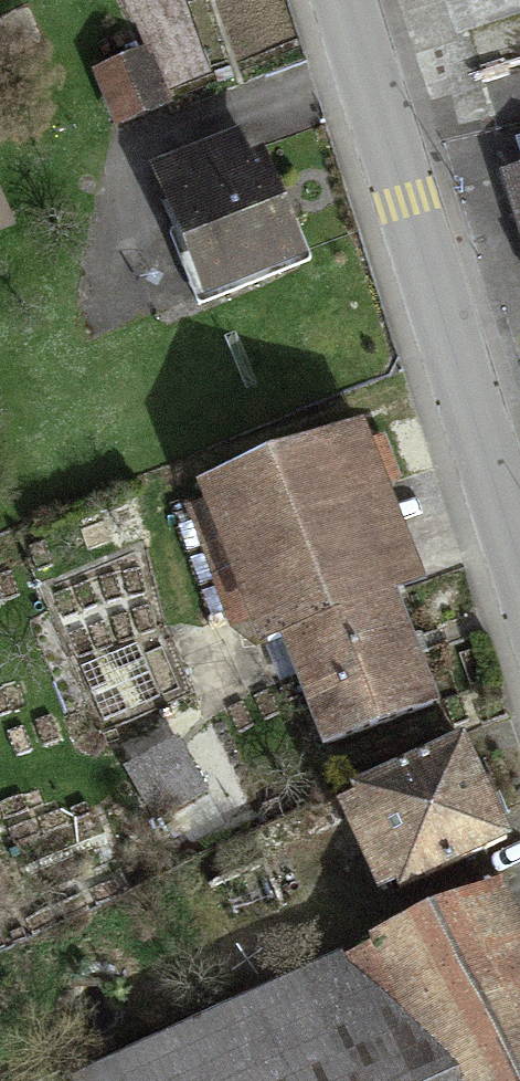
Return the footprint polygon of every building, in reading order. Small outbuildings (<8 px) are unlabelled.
[(145,49),(96,68),(116,120),(165,101),(145,49)] [(241,147),(150,178),(194,305),(285,274),(241,147)] [(503,175),(519,235),(519,170),(503,175)] [(9,218),(0,195),(0,222),(9,218)] [(273,640),(316,754),(422,715),(378,598),(412,585),(356,435),(193,495),(250,649),(273,640)] [(169,749),(125,776),(156,828),(200,802),(169,749)] [(453,759),(328,810),(371,914),(496,864),(453,759)] [(170,900),(223,1017),(333,967),(280,850),(170,900)] [(429,1080),(519,1080),(519,914),(508,888),(370,950),(429,1080)] [(80,1080),(429,1080),(370,950),(333,967),(223,1017),(80,1080)]
